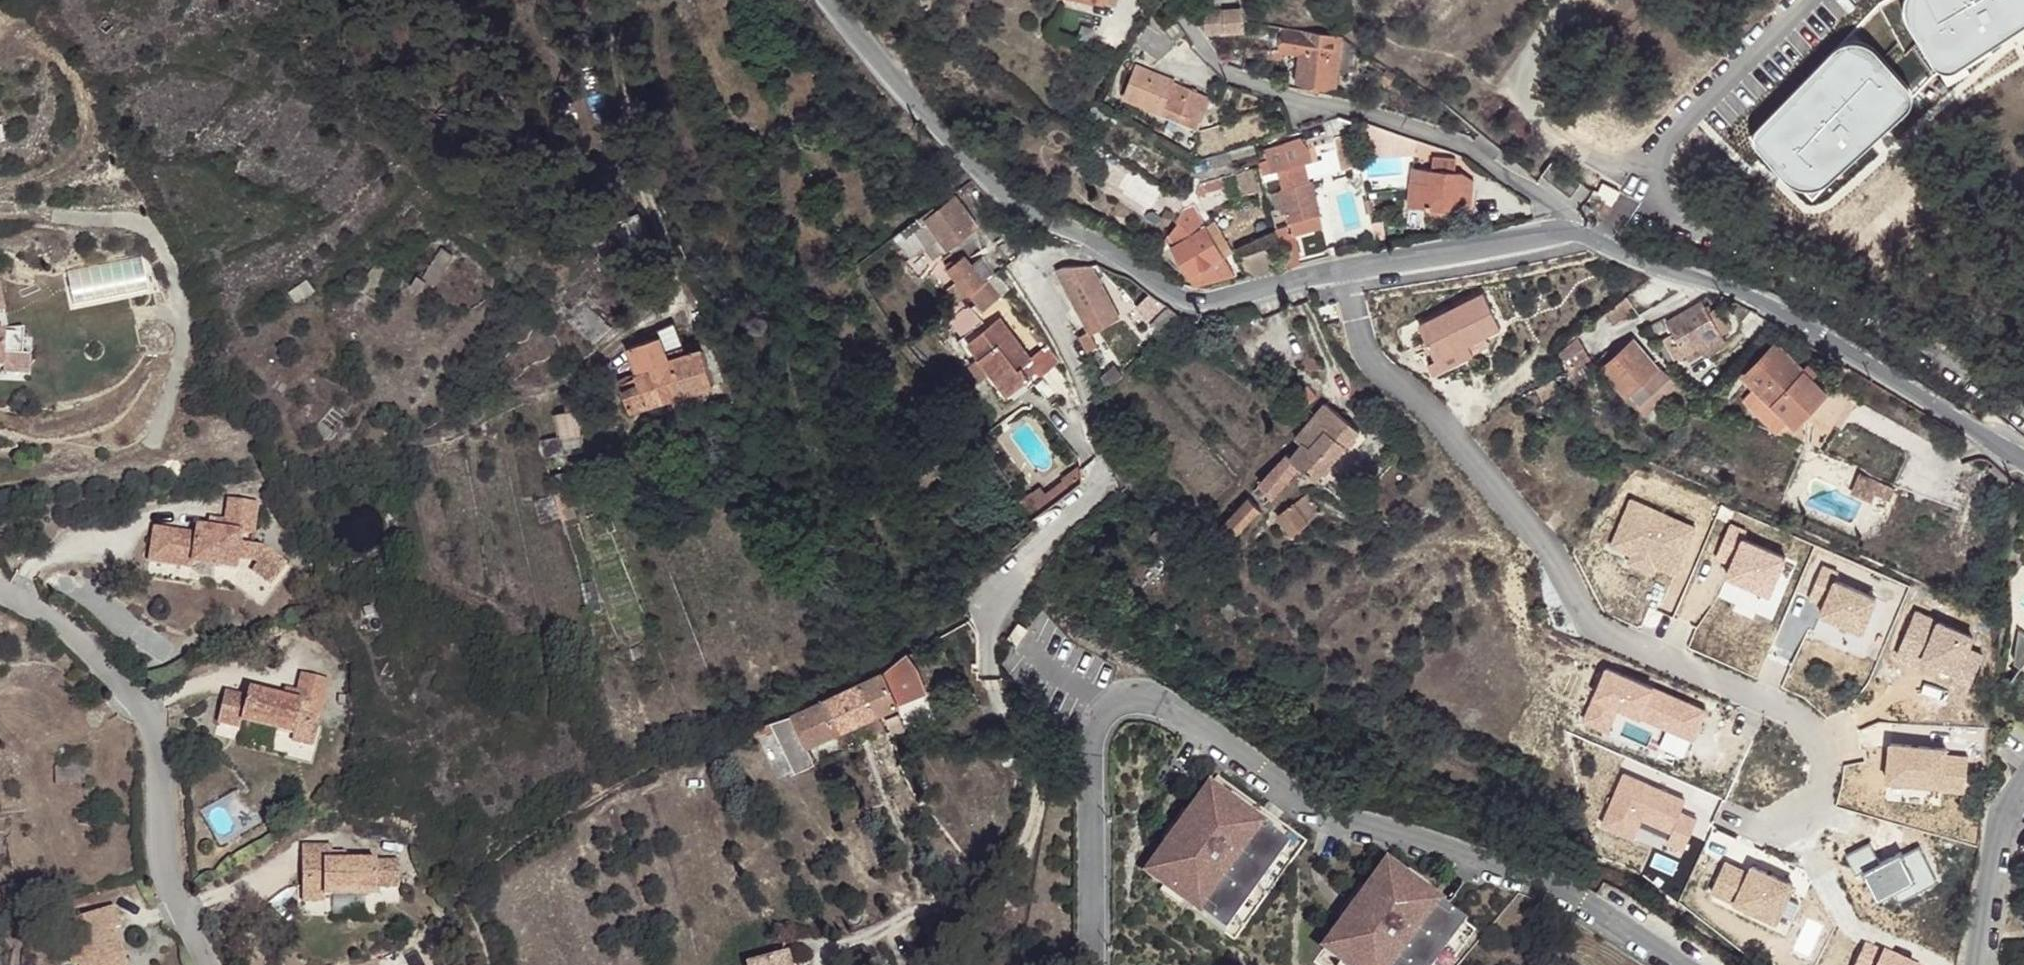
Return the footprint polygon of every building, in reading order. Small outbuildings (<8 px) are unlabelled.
[(1751,139),(1812,203),(1936,75),(2023,25),(2023,0),(1888,0),(1881,4),(1751,139)] [(1244,5),(1207,8),(1208,31),(1247,28),(1246,11),(1244,5)] [(1155,13),(1138,41),(1158,59),(1177,46),(1175,44),(1166,31),(1155,13)] [(101,29),(110,35),(117,26),(108,20),(101,29)] [(1343,34),(1289,26),(1285,50),(1305,54),(1301,80),(1336,87),(1341,51),(1343,51),(1346,36),(1343,34)] [(1236,66),(1241,69),(1244,58),(1229,54),(1228,59),(1236,66)] [(1397,69),(1389,64),(1382,73),(1391,79),(1397,69)] [(1165,105),(1199,119),(1209,95),(1137,66),(1126,96),(1163,111),(1165,105)] [(52,79),(48,84),(48,86),(51,89),(55,89),(59,83),(52,79)] [(1197,125),(1199,119),(1165,105),(1163,111),(1197,125)] [(1384,131),(1367,125),(1364,134),(1381,139),(1384,131)] [(1360,166),(1352,132),(1336,136),(1337,141),(1338,148),(1344,170),(1360,166)] [(1418,145),(1388,133),(1384,149),(1409,157),(1412,149),(1417,150),(1418,145)] [(1310,147),(1301,136),(1265,146),(1271,170),(1278,168),(1283,188),(1274,191),(1278,206),(1282,205),(1284,211),(1290,210),(1296,233),(1325,225),(1313,182),(1310,182),(1304,162),(1313,160),(1310,147)] [(1457,210),(1461,174),(1453,173),(1453,162),(1431,159),(1430,171),(1426,171),(1425,184),(1409,182),(1406,206),(1423,207),(1423,217),(1434,218),(1433,216),(1444,217),(1444,209),(1457,210)] [(1247,194),(1269,189),(1263,168),(1241,173),(1247,194)] [(1409,182),(1425,184),(1426,171),(1410,169),(1409,182)] [(1472,181),(1461,174),(1457,210),(1469,211),(1472,181)] [(948,254),(977,231),(954,201),(912,233),(909,229),(894,241),(911,262),(925,250),(934,262),(946,252),(948,254)] [(1182,217),(1173,233),(1179,242),(1173,247),(1197,283),(1235,275),(1189,201),(1182,217)] [(1592,208),(1584,204),(1578,212),(1586,217),(1592,208)] [(1271,237),(1236,254),(1248,276),(1280,268),(1271,237)] [(425,279),(420,289),(426,295),(451,252),(448,251),(429,281),(425,279)] [(970,297),(996,278),(983,261),(972,269),(965,261),(949,274),(962,292),(951,299),(957,307),(961,304),(970,297)] [(1104,306),(1113,300),(1093,266),(1067,267),(1059,271),(1085,316),(1104,306)] [(1005,290),(996,278),(970,297),(982,309),(1000,295),(999,294),(1005,290)] [(1166,304),(1151,292),(1142,302),(1158,314),(1163,308),(1166,304)] [(1472,344),(1486,337),(1505,328),(1487,293),(1422,325),(1439,360),(1472,344)] [(1627,299),(1610,312),(1619,324),(1636,311),(1627,299)] [(1122,318),(1113,300),(1104,306),(1113,323),(1122,318)] [(1702,347),(1724,334),(1712,312),(1707,304),(1669,325),(1675,335),(1666,341),(1679,360),(1687,355),(1702,347)] [(1113,323),(1104,306),(1085,316),(1094,333),(1113,323)] [(1163,308),(1158,314),(1150,324),(1159,331),(1173,315),(1163,308)] [(1735,328),(1726,312),(1719,316),(1716,310),(1712,312),(1724,334),(1735,328)] [(1650,329),(1655,337),(1668,330),(1664,322),(1650,329)] [(671,350),(686,345),(676,323),(662,329),(662,330),(654,332),(657,338),(664,335),(671,350)] [(995,377),(1011,400),(1033,382),(1026,372),(1034,366),(1041,375),(1043,378),(1062,362),(1050,346),(1044,350),(1032,360),(1005,323),(990,333),(972,347),(982,361),(976,366),(974,367),(986,384),(988,382),(995,377)] [(962,346),(976,366),(982,361),(972,347),(990,333),(985,326),(962,346)] [(1050,346),(1037,329),(1031,333),(1044,350),(1050,346)] [(1728,344),(1724,334),(1702,347),(1706,355),(1707,357),(1728,344)] [(621,384),(636,420),(722,383),(707,348),(688,355),(686,345),(671,350),(664,335),(657,338),(634,347),(642,372),(636,374),(637,377),(621,384)] [(1096,350),(1089,336),(1078,342),(1086,356),(1096,350)] [(3,373),(4,361),(21,363),(24,340),(9,338),(0,337),(0,372),(3,373)] [(1489,343),(1486,337),(1472,344),(1475,349),(1489,343)] [(1592,358),(1581,337),(1560,354),(1574,368),(1592,358)] [(1619,351),(1602,365),(1624,394),(1640,415),(1676,387),(1661,367),(1658,368),(1635,340),(1619,351)] [(1612,342),(1594,355),(1602,365),(1619,351),(1615,346),(1612,342)] [(1475,349),(1472,344),(1439,360),(1433,363),(1437,373),(1477,353),(1475,349)] [(1790,418),(1820,386),(1778,345),(1748,376),(1758,387),(1748,399),(1780,429),(1790,418)] [(1692,363),(1706,355),(1702,347),(1687,355),(1692,363)] [(1321,364),(1309,354),(1302,362),(1314,372),(1321,364)] [(1573,377),(1596,366),(1592,358),(1574,368),(1570,370),(1573,377)] [(21,363),(4,361),(3,373),(2,378),(26,382),(28,364),(21,363)] [(1104,374),(1111,384),(1122,374),(1115,364),(1104,374)] [(1026,372),(1033,382),(1041,375),(1034,366),(1026,372)] [(988,382),(1009,409),(1038,388),(1033,382),(1011,400),(995,377),(988,382)] [(1562,388),(1556,377),(1537,387),(1543,398),(1562,388)] [(1291,398),(1302,412),(1317,397),(1306,385),(1291,398)] [(1829,393),(1820,386),(1790,418),(1797,426),(1829,393)] [(1264,481),(1277,493),(1302,466),(1317,479),(1361,431),(1328,401),(1297,435),(1304,442),(1292,455),(1289,452),(1264,481)] [(581,410),(563,413),(568,444),(589,440),(585,434),(581,410)] [(1388,460),(1404,480),(1410,476),(1394,456),(1388,460)] [(1082,485),(1082,467),(1061,483),(1069,494),(1082,485)] [(1878,495),(1884,482),(1862,473),(1853,494),(1874,503),(1878,495)] [(1893,502),(1899,488),(1884,482),(1878,495),(1893,502)] [(1061,483),(1028,510),(1036,521),(1069,494),(1061,483)] [(1282,516),(1296,533),(1323,511),(1311,494),(1282,516)] [(1222,527),(1236,538),(1263,508),(1249,496),(1222,527)] [(1699,527),(1633,500),(1615,545),(1636,554),(1633,562),(1655,571),(1658,563),(1662,554),(1684,563),(1699,527)] [(150,532),(145,567),(188,573),(189,568),(233,575),(234,565),(237,549),(238,538),(250,541),(255,509),(225,504),(222,526),(220,536),(205,534),(194,533),(193,539),(150,532)] [(205,534),(220,536),(222,526),(207,523),(205,534)] [(1749,530),(1733,524),(1719,557),(1736,564),(1731,575),(1776,593),(1791,556),(1746,538),(1749,530)] [(259,553),(237,549),(234,565),(255,569),(250,574),(269,589),(283,570),(259,553)] [(1662,554),(1658,563),(1680,571),(1684,563),(1662,554)] [(1841,572),(1825,565),(1812,598),(1828,604),(1824,613),(1866,630),(1880,597),(1838,580),(1841,572)] [(1225,604),(1228,612),(1233,607),(1229,602),(1225,604)] [(1976,634),(1919,611),(1902,653),(1916,659),(1920,651),(1930,655),(1963,668),(1960,675),(1977,682),(1989,651),(1972,644),(1976,634)] [(1164,628),(1170,636),(1181,626),(1173,619),(1164,628)] [(1920,651),(1916,659),(1928,663),(1930,655),(1920,651)] [(897,689),(904,705),(930,694),(922,674),(914,661),(911,656),(889,672),(897,689)] [(389,681),(395,669),(393,664),(389,663),(385,665),(378,676),(389,681)] [(1709,709),(1611,669),(1589,721),(1613,730),(1623,707),(1697,738),(1709,709)] [(809,745),(812,744),(839,732),(866,722),(886,713),(904,705),(897,689),(889,672),(794,714),(809,745)] [(1261,678),(1257,674),(1243,689),(1248,694),(1261,678)] [(245,723),(297,736),(300,725),(321,729),(332,682),(305,675),(301,693),(299,703),(285,700),(253,692),(251,700),(229,694),(221,725),(243,731),(245,723)] [(285,700),(299,703),(301,693),(288,690),(285,700)] [(775,721),(756,726),(760,733),(777,726),(799,768),(818,759),(812,744),(809,745),(794,714),(775,721)] [(901,714),(887,719),(894,734),(907,729),(901,714)] [(297,736),(296,744),(316,748),(321,729),(300,725),(297,736)] [(1947,744),(1890,740),(1887,777),(1943,782),(1942,785),(1965,787),(1968,753),(1947,752),(1947,744)] [(89,763),(58,763),(57,793),(89,793),(89,778),(89,763)] [(1691,799),(1628,773),(1607,823),(1639,836),(1646,817),(1677,830),(1673,840),(1691,847),(1703,818),(1686,810),(1691,799)] [(1287,838),(1206,781),(1176,826),(1184,830),(1174,843),(1167,838),(1164,842),(1156,836),(1150,843),(1159,849),(1146,867),(1174,887),(1177,883),(1188,891),(1185,894),(1227,924),(1235,912),(1247,895),(1257,881),(1279,849),(1287,838)] [(72,815),(72,826),(85,829),(85,817),(72,815)] [(1176,826),(1167,838),(1174,843),(1184,830),(1176,826)] [(1868,842),(1844,856),(1855,874),(1863,870),(1880,898),(1895,889),(1917,876),(1922,885),(1937,877),(1918,844),(1901,853),(1899,850),(1879,861),(1868,842)] [(334,848),(305,848),(305,885),(320,885),(320,886),(327,886),(327,897),(380,897),(380,889),(402,889),(402,862),(349,863),(334,863),(334,854),(334,848)] [(1288,856),(1279,849),(1257,881),(1266,887),(1288,856)] [(349,854),(334,854),(334,863),(349,863),(349,854)] [(1381,857),(1351,901),(1359,906),(1350,919),(1343,914),(1321,943),(1350,962),(1353,958),(1362,964),(1426,964),(1433,956),(1454,924),(1462,913),(1381,857)] [(1799,883),(1758,864),(1755,871),(1731,860),(1717,890),(1783,919),(1799,883)] [(1917,876),(1895,889),(1901,899),(1922,885),(1917,876)] [(327,886),(320,886),(320,885),(305,885),(306,904),(327,904),(327,897),(327,886)] [(1257,902),(1247,895),(1235,912),(1245,919),(1257,902)] [(1351,901),(1343,914),(1350,919),(1359,906),(1351,901)] [(62,926),(69,946),(59,949),(65,964),(118,964),(109,934),(115,933),(109,912),(62,926)] [(1464,931),(1454,924),(1433,956),(1442,963),(1464,931)] [(1868,943),(1859,964),(1917,964),(1868,943)]
